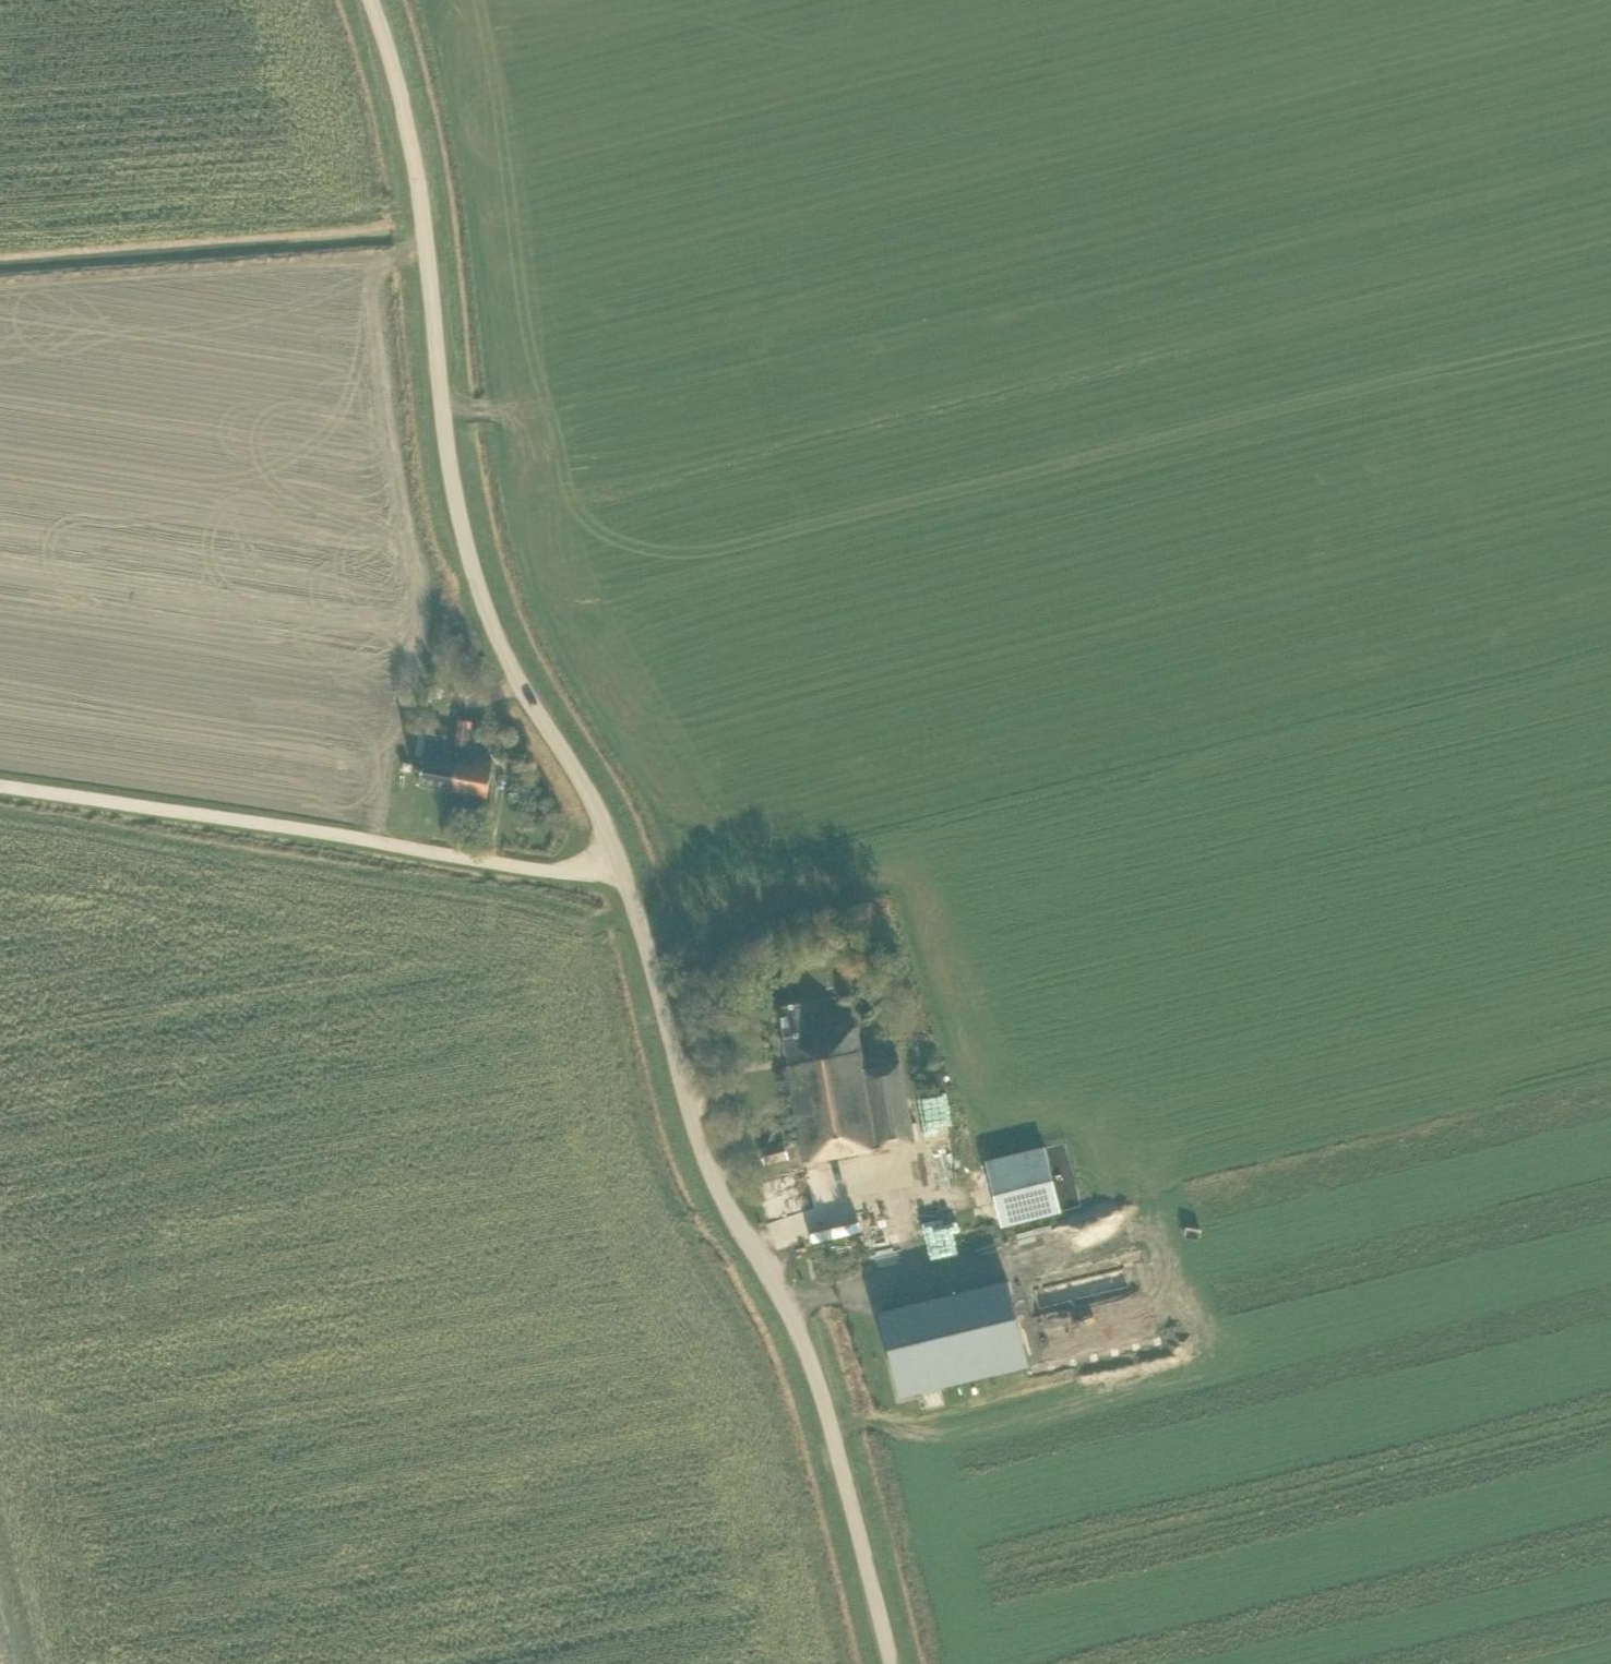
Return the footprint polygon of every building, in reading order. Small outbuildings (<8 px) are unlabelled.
[(458,719),(456,731),(469,733),(471,721),(458,719)] [(456,731),(454,744),(467,747),(469,733),(456,731)] [(419,784),(455,790),(460,763),(442,760),(443,753),(425,750),(419,784)] [(474,766),(460,763),(455,790),(487,796),(493,762),(475,759),(474,766)] [(786,1065),(805,1161),(915,1142),(899,1063),(863,1069),(855,1027),(808,1035),(801,1002),(777,1006),(784,1040),(782,1042),(784,1052),(787,1053),(789,1065),(786,1065)] [(1068,1138),(1053,1141),(1066,1203),(1081,1200),(1068,1138)] [(761,1148),(766,1164),(789,1158),(785,1142),(761,1148)] [(993,1179),(1000,1205),(1054,1193),(1048,1165),(993,1179)] [(1007,1283),(880,1314),(900,1398),(1028,1368),(1007,1283)]
